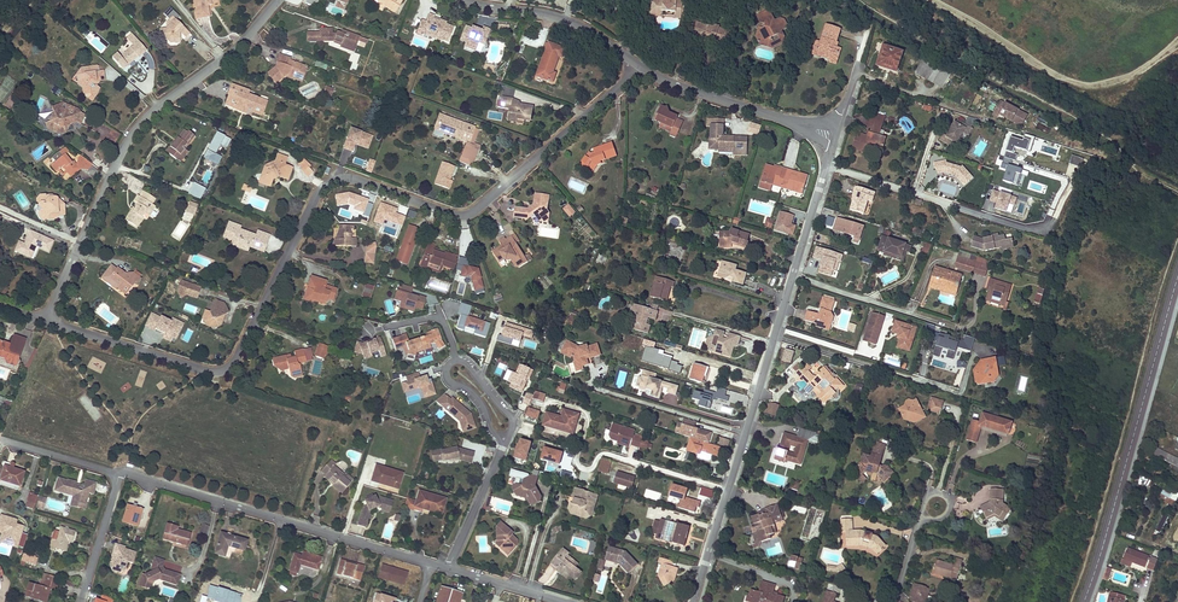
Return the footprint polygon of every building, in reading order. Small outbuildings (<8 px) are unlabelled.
[(211,6),(212,6),(212,3),(219,2),(219,0),(196,0),(198,19),(210,17),(209,6),(211,6)] [(373,2),(378,5),(379,2),(396,12),(403,0),(374,0),(373,2)] [(669,11),(675,12),(675,14),(681,15),(682,14),(682,6),(683,2),(678,2),(678,0),(664,0),(664,1),(654,0),(653,12),(651,12),(650,15),(657,16),(657,12),(663,13),(663,11),(669,11)] [(773,40),(779,37),(780,40),(783,38),(784,36),(782,31),(781,31),(785,28),(786,25),(784,20),(781,19),(776,22),(773,21),(768,10),(758,15),(762,23),(767,24),(766,27),(763,28),(760,27),(759,28),(756,36),(758,40),(762,38),(766,39),(768,43),(771,44),(772,43),(773,40)] [(448,41),(454,27),(445,24),(433,19),(434,17),(435,16),(429,14),(426,21),(424,27),(429,29),(428,33),(441,39),(448,41)] [(170,42),(174,42),(180,35),(178,34),(180,31),(181,32),(186,37),(190,33),(173,16),(169,20),(171,23),(167,27),(168,28),(168,29),(165,32),(165,33),(165,36),(170,42)] [(725,34),(726,30),(719,28),(720,27),(715,25),(714,28),(702,24),(702,27),(696,25),(693,35),(711,40),(712,35),(717,36),(716,39),(727,42),(729,36),(725,34)] [(831,57),(831,59),(830,60),(836,63),(841,48),(837,46),(834,45),(835,41),(836,42),(840,29),(827,24),(821,41),(820,41),(815,54),(823,56),(824,54),(831,57)] [(472,28),(466,26),(461,39),(467,42),(465,46),(474,50),(478,41),(485,44),(491,29),(483,26),(482,30),(472,26),(472,28)] [(429,29),(424,27),(423,30),(422,33),(441,41),(441,39),(428,33),(429,29)] [(332,28),(320,28),(319,31),(309,31),(308,40),(319,40),(333,40),(333,42),(340,45),(341,43),(352,47),(355,39),(358,40),(359,37),(345,31),(344,35),(340,33),(337,32),(336,33),(332,33),(332,28)] [(392,37),(395,32),(389,29),(386,34),(392,37)] [(146,50),(132,33),(127,38),(132,45),(119,56),(116,53),(111,57),(117,66),(119,67),(121,67),(122,66),(125,64),(126,65),(132,59),(136,56),(137,57),(146,50)] [(711,40),(726,45),(727,42),(716,39),(717,36),(712,35),(711,40)] [(762,38),(758,40),(760,44),(773,48),(782,43),(783,38),(780,40),(779,37),(773,40),(772,43),(771,44),(768,43),(766,39),(762,38)] [(354,51),(358,40),(355,39),(352,47),(341,43),(340,45),(340,46),(354,51)] [(552,82),(554,77),(556,73),(553,72),(559,56),(562,57),(565,48),(549,42),(548,43),(546,49),(537,73),(543,75),(542,78),(552,82)] [(879,64),(885,46),(883,46),(877,66),(896,73),(897,70),(879,64)] [(879,64),(897,70),(903,53),(885,46),(879,64)] [(269,73),(277,83),(286,75),(288,73),(298,76),(302,65),(290,61),(291,58),(280,55),(277,63),(280,64),(279,67),(277,66),(269,73)] [(935,83),(938,77),(942,70),(946,64),(938,59),(935,65),(923,59),(916,72),(935,83)] [(302,81),(307,67),(302,65),(298,76),(297,79),(302,81)] [(106,79),(105,70),(96,71),(96,66),(83,67),(83,73),(82,73),(83,79),(79,83),(83,86),(84,94),(89,94),(91,96),(89,98),(92,101),(98,93),(96,92),(100,87),(97,85),(94,83),(97,80),(101,80),(106,79)] [(83,67),(74,78),(79,83),(83,79),(82,73),(83,73),(83,67)] [(956,77),(964,81),(967,76),(959,71),(956,77)] [(244,105),(263,112),(267,101),(248,94),(249,91),(233,84),(229,94),(225,104),(234,107),(234,108),(242,111),(244,105)] [(58,96),(61,90),(54,86),(51,91),(58,96)] [(324,93),(332,96),(334,89),(326,86),(324,93)] [(531,120),(532,115),(533,110),(527,109),(527,105),(522,104),(522,106),(519,106),(519,101),(514,99),(503,97),(501,106),(511,107),(509,121),(516,122),(517,118),(524,119),(531,120)] [(1022,114),(1000,101),(992,115),(997,118),(999,115),(1005,118),(1012,122),(1014,118),(1018,120),(1022,114)] [(48,126),(55,128),(61,131),(72,127),(70,122),(76,120),(81,122),(84,114),(80,112),(71,109),(72,106),(64,102),(53,106),(55,111),(51,119),(47,121),(48,126)] [(251,111),(262,115),(263,112),(244,105),(242,111),(250,114),(251,111)] [(55,111),(53,106),(49,108),(45,117),(47,121),(51,119),(55,111)] [(663,123),(674,128),(678,119),(679,117),(671,113),(661,108),(656,120),(663,123)] [(885,116),(873,112),(871,120),(882,124),(885,116)] [(470,143),(476,129),(476,127),(441,114),(435,130),(468,142),(470,143)] [(1027,116),(1022,114),(1018,120),(1014,118),(1012,122),(1017,125),(1023,125),(1027,116)] [(728,150),(728,148),(733,148),(733,152),(746,152),(747,136),(734,136),(726,135),(726,137),(723,137),(722,135),(722,133),(724,133),(724,120),(709,119),(708,128),(707,128),(706,136),(712,136),(712,138),(719,138),(721,140),(720,149),(728,150)] [(885,138),(882,137),(879,136),(882,124),(871,120),(868,129),(871,130),(869,137),(866,136),(858,134),(853,149),(865,152),(866,148),(867,144),(882,149),(885,138)] [(940,141),(949,146),(952,141),(958,144),(964,134),(969,136),(973,129),(958,120),(957,123),(955,122),(947,137),(944,135),(940,141)] [(363,133),(351,128),(346,142),(355,145),(359,146),(363,133)] [(182,155),(186,150),(185,149),(192,140),(190,138),(193,134),(189,131),(188,132),(184,129),(171,146),(173,148),(169,153),(177,159),(181,154),(182,155)] [(475,144),(480,130),(476,129),(470,143),(468,142),(468,144),(476,147),(470,165),(473,163),(479,146),(475,144)] [(110,137),(116,141),(120,135),(114,131),(110,137)] [(232,140),(217,132),(203,160),(217,167),(223,157),(216,154),(221,145),(228,148),(232,140)] [(372,136),(363,133),(359,146),(368,150),(372,136)] [(1035,136),(1026,133),(1023,140),(1011,137),(1002,168),(1007,170),(1004,180),(1018,185),(1022,169),(1011,166),(1013,160),(1016,161),(1018,154),(1013,153),(1015,146),(1030,151),(1035,136)] [(958,144),(952,141),(949,146),(955,149),(958,144)] [(355,145),(346,142),(344,149),(353,152),(355,145)] [(468,144),(466,143),(460,161),(470,165),(476,147),(468,144)] [(592,154),(591,153),(590,152),(583,161),(588,165),(589,163),(594,168),(596,165),(601,164),(600,161),(616,156),(613,146),(604,148),(603,146),(594,149),(596,153),(592,154)] [(180,162),(188,151),(186,150),(182,155),(181,154),(177,159),(180,162)] [(343,150),(339,162),(346,164),(350,152),(343,150)] [(66,156),(65,157),(61,153),(54,159),(57,163),(53,167),(58,173),(60,171),(62,170),(65,168),(68,172),(70,174),(71,176),(80,169),(76,164),(74,161),(72,163),(66,156)] [(273,179),(273,178),(276,176),(277,177),(288,181),(292,169),(282,165),(282,163),(284,164),(287,158),(278,154),(275,163),(274,166),(268,168),(265,167),(260,179),(267,182),(265,185),(270,187),(273,179)] [(1083,158),(1072,155),(1070,164),(1081,167),(1083,158)] [(91,164),(79,157),(77,161),(78,162),(88,168),(91,164)] [(375,160),(370,159),(366,171),(371,173),(375,160)] [(589,163),(588,165),(583,161),(581,163),(591,171),(592,170),(594,168),(589,163)] [(937,169),(938,174),(942,173),(944,172),(956,176),(958,177),(966,185),(973,177),(962,166),(960,167),(946,163),(946,161),(934,163),(935,169),(937,169)] [(88,168),(78,162),(76,164),(80,169),(87,171),(88,168)] [(449,189),(451,185),(452,181),(449,180),(455,166),(442,162),(434,183),(449,189)] [(93,176),(99,169),(93,164),(87,171),(93,176)] [(312,172),(306,165),(302,170),(308,176),(312,172)] [(769,191),(770,188),(771,185),(773,185),(775,181),(784,184),(788,169),(784,168),(783,170),(777,168),(777,170),(774,169),(774,167),(766,165),(759,188),(769,191)] [(788,169),(784,184),(794,186),(792,191),(803,194),(808,176),(788,169)] [(775,181),(773,185),(783,188),(792,191),(794,186),(784,184),(775,181)] [(206,189),(195,183),(189,194),(201,198),(206,189)] [(873,203),(876,193),(856,187),(853,196),(855,197),(851,211),(864,215),(869,201),(873,203)] [(134,200),(138,203),(135,208),(133,212),(130,210),(125,219),(135,226),(138,222),(139,223),(142,218),(141,217),(144,212),(146,208),(149,210),(153,204),(151,203),(155,198),(143,190),(139,195),(138,194),(134,200)] [(1017,198),(994,191),(991,201),(998,202),(996,209),(1012,214),(1017,198)] [(337,206),(348,204),(355,206),(354,209),(363,213),(363,214),(369,217),(374,204),(368,202),(369,198),(350,192),(335,194),(337,206)] [(524,219),(526,221),(530,217),(534,215),(536,218),(544,219),(546,208),(548,196),(535,193),(533,205),(532,208),(528,212),(527,210),(514,208),(513,217),(524,219)] [(39,207),(38,208),(37,209),(39,211),(39,214),(41,215),(47,215),(48,216),(49,219),(56,219),(59,216),(58,205),(57,198),(51,195),(44,195),(44,194),(41,194),(39,197),(40,198),(41,202),(39,204),(39,207)] [(398,208),(381,202),(375,221),(383,224),(385,219),(402,225),(405,216),(396,213),(398,208)] [(198,206),(190,203),(188,209),(195,212),(198,206)] [(569,203),(563,209),(570,217),(576,212),(569,203)] [(547,223),(550,212),(546,208),(544,219),(536,218),(534,215),(530,217),(533,220),(547,223)] [(794,216),(780,211),(774,230),(794,236),(796,226),(792,225),(794,216)] [(183,216),(190,221),(193,217),(187,212),(183,216)] [(824,225),(832,227),(834,218),(826,216),(824,225)] [(772,227),(773,221),(772,221),(770,220),(767,218),(765,225),(772,227)] [(854,242),(855,243),(857,243),(859,239),(860,240),(864,226),(837,218),(834,228),(839,229),(842,230),(841,233),(855,237),(854,242)] [(264,253),(265,249),(267,245),(260,243),(263,233),(258,231),(257,236),(240,230),(241,227),(230,223),(224,238),(235,242),(234,245),(248,250),(249,247),(264,253)] [(418,237),(420,230),(409,226),(407,233),(418,237)] [(351,238),(351,234),(351,229),(340,228),(340,240),(335,239),(335,246),(356,247),(356,239),(351,238)] [(471,229),(461,229),(462,246),(461,246),(461,255),(468,255),(468,246),(471,246),(471,229)] [(732,243),(733,242),(736,242),(735,244),(746,248),(749,241),(747,241),(749,235),(732,229),(731,232),(720,233),(721,244),(732,243)] [(20,240),(16,251),(33,259),(39,247),(49,252),(54,241),(31,230),(25,243),(20,240)] [(906,244),(908,238),(885,231),(883,237),(906,244)] [(267,245),(270,236),(263,233),(260,243),(267,245)] [(412,252),(418,237),(407,233),(396,261),(402,263),(403,258),(409,260),(411,255),(409,254),(410,251),(412,252)] [(1002,247),(1008,246),(1014,244),(1013,238),(1006,240),(1005,235),(1000,236),(999,234),(993,235),(993,237),(984,238),(974,235),(971,245),(986,250),(996,248),(995,246),(1001,245),(1002,247)] [(498,241),(500,243),(501,245),(497,248),(499,252),(495,254),(499,261),(504,258),(509,260),(511,259),(516,265),(520,266),(531,259),(527,253),(524,255),(516,245),(514,247),(510,246),(506,240),(504,237),(498,241)] [(514,247),(516,245),(511,237),(506,240),(510,246),(514,247)] [(906,244),(883,237),(879,251),(885,252),(902,258),(904,251),(906,252),(909,252),(911,246),(906,244)] [(428,242),(422,260),(428,263),(426,268),(433,271),(435,265),(441,267),(442,265),(443,263),(454,267),(457,260),(451,258),(452,255),(444,252),(443,255),(433,251),(434,248),(435,244),(428,242)] [(933,246),(926,243),(923,251),(929,254),(933,246)] [(844,256),(818,248),(815,258),(824,261),(820,273),(832,277),(834,270),(837,271),(840,261),(842,262),(844,256)] [(906,252),(904,251),(902,258),(885,252),(884,255),(903,261),(906,252)] [(373,264),(374,259),(375,255),(366,253),(364,262),(373,264)] [(484,292),(478,270),(473,268),(473,266),(470,265),(471,260),(459,257),(459,259),(457,265),(463,266),(462,271),(461,275),(470,277),(471,280),(475,294),(484,292)] [(973,272),(976,262),(970,260),(962,257),(958,267),(973,272)] [(733,278),(732,280),(732,282),(742,285),(746,274),(736,271),(737,267),(722,262),(719,273),(724,275),(726,279),(729,276),(733,278)] [(983,275),(986,265),(976,262),(973,272),(983,275)] [(135,282),(136,283),(137,284),(141,279),(133,273),(129,278),(117,268),(116,269),(111,265),(101,278),(106,282),(109,278),(118,285),(116,288),(125,294),(135,282)] [(951,270),(937,266),(934,275),(940,277),(939,280),(935,279),(933,288),(941,291),(942,289),(946,290),(947,287),(957,290),(960,279),(954,278),(955,275),(950,273),(951,270)] [(942,289),(941,291),(957,296),(963,274),(951,270),(950,273),(955,275),(954,278),(960,279),(957,290),(947,287),(946,290),(942,289)] [(940,277),(934,275),(930,288),(933,288),(935,279),(939,280),(940,277)] [(327,282),(311,277),(305,297),(318,302),(318,300),(327,302),(328,298),(334,300),(337,290),(326,286),(327,282)] [(673,287),(674,282),(660,277),(655,292),(652,291),(650,297),(666,302),(671,287),(673,287)] [(109,278),(106,282),(115,289),(116,288),(118,285),(109,278)] [(1011,285),(990,279),(988,284),(991,285),(989,290),(987,296),(1001,299),(1000,302),(1006,304),(1007,301),(1011,285)] [(195,296),(198,289),(194,288),(195,285),(183,281),(180,287),(188,290),(187,293),(195,296)] [(370,299),(375,287),(366,284),(362,296),(370,299)] [(410,295),(413,287),(403,284),(401,292),(397,291),(395,296),(399,297),(397,300),(405,303),(404,306),(414,309),(415,307),(422,309),(425,298),(415,294),(414,296),(410,295)] [(197,299),(201,288),(195,285),(194,288),(198,289),(195,296),(187,293),(188,290),(180,287),(178,292),(180,298),(186,295),(197,299)] [(493,296),(495,303),(503,300),(500,293),(493,296)] [(1001,299),(987,296),(986,300),(1005,306),(1006,304),(1000,302),(1001,299)] [(835,300),(824,297),(820,308),(822,309),(820,314),(818,314),(808,310),(806,319),(818,323),(820,322),(823,323),(822,325),(828,326),(830,319),(834,317),(832,312),(835,300)] [(405,303),(401,302),(400,307),(413,311),(414,309),(404,306),(405,303)] [(490,323),(468,316),(471,306),(461,302),(457,313),(461,315),(457,328),(463,330),(465,326),(475,329),(473,333),(485,337),(490,323)] [(220,321),(222,316),(225,314),(228,313),(224,303),(213,308),(212,307),(210,313),(206,311),(203,319),(207,321),(205,326),(211,328),(211,329),(214,330),(217,328),(217,327),(221,326),(222,322),(220,321)] [(652,309),(637,305),(636,309),(638,310),(636,317),(634,323),(637,325),(635,329),(649,334),(651,326),(650,325),(647,324),(649,318),(652,319),(655,320),(658,311),(652,309)] [(152,313),(146,325),(155,330),(156,329),(164,333),(162,338),(171,342),(173,337),(177,339),(185,323),(173,317),(171,320),(162,315),(161,317),(152,313)] [(885,316),(872,313),(863,341),(876,345),(885,316)] [(817,326),(830,330),(834,317),(830,319),(828,326),(822,325),(823,323),(820,322),(818,323),(817,326)] [(916,328),(896,322),(893,332),(899,334),(898,338),(900,338),(902,339),(901,344),(904,345),(903,349),(909,351),(916,328)] [(534,331),(507,323),(504,333),(505,333),(504,336),(499,334),(497,340),(511,345),(513,339),(518,341),(520,334),(523,335),(532,338),(534,331)] [(849,323),(847,331),(854,333),(857,325),(849,323)] [(935,326),(926,323),(924,332),(932,334),(935,326)] [(392,339),(396,350),(403,348),(407,347),(408,351),(407,358),(414,360),(415,353),(416,348),(430,344),(434,343),(439,350),(444,346),(441,342),(438,329),(431,331),(432,335),(428,336),(408,342),(406,334),(402,336),(402,337),(392,339)] [(735,344),(737,335),(729,333),(728,335),(727,339),(723,338),(724,334),(725,332),(717,329),(715,335),(711,349),(709,350),(710,351),(712,351),(731,356),(735,344)] [(519,347),(523,335),(520,334),(518,341),(513,339),(511,345),(519,347)] [(964,342),(940,334),(933,356),(939,357),(942,348),(948,350),(946,357),(953,359),(957,348),(971,352),(976,338),(967,335),(964,342)] [(708,338),(707,344),(709,350),(711,349),(715,335),(708,338)] [(25,340),(13,336),(10,346),(13,347),(16,354),(21,352),(25,340)] [(362,343),(356,341),(353,352),(359,354),(362,353),(364,359),(372,357),(371,353),(379,351),(381,357),(386,355),(380,337),(372,340),(372,342),(367,343),(366,342),(362,343)] [(645,346),(641,360),(669,369),(668,370),(680,373),(682,366),(677,364),(678,362),(671,360),(672,356),(663,353),(664,350),(659,349),(654,348),(656,342),(644,339),(642,345),(645,346)] [(321,344),(312,341),(309,349),(318,352),(321,344)] [(580,347),(567,341),(562,350),(572,355),(574,356),(575,361),(574,362),(576,368),(583,366),(589,364),(587,359),(591,357),(591,359),(601,355),(597,344),(588,347),(587,345),(580,347)] [(4,359),(7,364),(18,359),(16,354),(13,347),(10,346),(6,344),(6,346),(3,345),(4,344),(0,342),(0,358),(4,359)] [(666,342),(665,345),(682,350),(683,346),(666,342)] [(415,353),(431,348),(430,344),(416,348),(415,353)] [(24,367),(28,370),(37,349),(34,348),(24,367)] [(782,362),(791,363),(793,351),(784,349),(782,362)] [(297,376),(302,375),(300,367),(302,364),(306,363),(303,351),(294,353),(296,359),(287,361),(286,357),(272,361),(273,367),(278,366),(279,371),(283,373),(284,371),(289,370),(291,378),(295,380),(297,376)] [(1006,364),(1005,356),(996,358),(998,366),(1006,364)] [(979,385),(982,384),(985,384),(990,377),(999,375),(998,366),(996,358),(981,360),(982,367),(980,370),(975,371),(977,383),(979,385)] [(18,359),(7,364),(15,367),(18,359)] [(690,377),(697,379),(703,381),(707,365),(695,361),(690,377)] [(800,362),(796,365),(793,368),(801,377),(809,371),(810,369),(805,364),(803,366),(800,362)] [(534,370),(521,364),(517,373),(513,372),(508,382),(518,386),(516,390),(522,392),(527,381),(525,381),(527,378),(529,379),(534,370)] [(814,391),(825,404),(836,393),(835,392),(838,389),(838,384),(833,379),(835,377),(825,366),(820,371),(822,373),(816,379),(809,386),(806,388),(811,394),(814,391)] [(660,399),(662,391),(659,390),(660,386),(669,389),(670,384),(655,379),(657,373),(644,370),(641,377),(639,377),(636,386),(650,390),(648,395),(660,399)] [(816,379),(809,371),(801,377),(795,383),(805,382),(809,386),(816,379)] [(418,372),(405,376),(407,382),(401,384),(403,389),(411,387),(412,390),(421,387),(423,393),(425,392),(426,397),(432,395),(432,394),(435,394),(430,379),(427,380),(424,381),(422,377),(420,378),(418,372)] [(994,382),(999,375),(990,377),(985,384),(994,382)] [(844,387),(835,377),(833,379),(838,384),(838,389),(835,392),(836,393),(844,387)] [(567,385),(561,383),(559,392),(565,394),(567,385)] [(855,390),(861,392),(863,385),(857,383),(855,390)] [(679,386),(670,384),(669,389),(668,392),(676,395),(679,386)] [(695,390),(692,398),(699,400),(698,404),(710,408),(712,400),(715,401),(715,398),(727,401),(729,396),(725,395),(726,390),(718,387),(716,393),(704,389),(703,393),(695,390)] [(545,393),(536,391),(533,397),(543,400),(545,393)] [(534,395),(528,393),(524,403),(529,405),(534,395)] [(450,399),(444,394),(435,401),(459,422),(468,429),(475,426),(471,414),(465,408),(464,409),(460,406),(461,405),(452,397),(450,399)] [(932,398),(928,409),(930,410),(933,401),(943,404),(943,401),(932,398)] [(4,399),(2,406),(9,408),(12,401),(4,399)] [(925,417),(924,414),(922,411),(923,410),(921,409),(916,400),(913,402),(911,400),(909,404),(905,406),(900,409),(905,419),(912,416),(915,422),(925,417)] [(930,410),(935,412),(940,413),(943,404),(933,401),(930,410)] [(769,404),(766,413),(776,416),(779,405),(774,403),(769,404)] [(541,411),(529,407),(526,415),(538,419),(541,411)] [(579,414),(570,411),(568,416),(563,414),(562,417),(547,412),(543,425),(559,430),(560,428),(573,433),(579,414)] [(976,444),(979,435),(982,427),(1008,435),(1012,423),(983,413),(980,422),(973,420),(967,441),(976,444)] [(685,419),(680,434),(709,443),(711,435),(701,432),(699,429),(694,428),(696,423),(696,422),(685,419)] [(608,421),(605,430),(610,440),(618,443),(618,441),(625,443),(625,441),(631,443),(630,444),(640,447),(640,446),(642,440),(642,438),(633,435),(635,430),(608,421)] [(468,429),(459,422),(463,432),(476,428),(475,426),(468,429)] [(782,448),(779,447),(777,452),(776,457),(786,460),(787,458),(802,462),(809,439),(801,437),(786,432),(782,444),(783,444),(782,448)] [(722,437),(719,444),(728,447),(730,441),(722,437)] [(691,438),(688,450),(694,452),(693,456),(706,459),(710,457),(711,454),(719,457),(722,447),(691,438)] [(642,440),(640,446),(646,448),(648,442),(642,440)] [(526,461),(531,443),(521,441),(520,445),(518,445),(514,457),(526,461)] [(873,473),(874,472),(879,474),(885,480),(894,472),(888,465),(882,466),(880,464),(886,445),(876,442),(872,458),(864,455),(862,463),(856,469),(861,474),(863,476),(867,471),(873,473)] [(496,449),(488,446),(486,451),(494,454),(496,449)] [(442,449),(432,451),(434,461),(451,458),(451,456),(458,455),(459,459),(471,463),(474,453),(460,448),(457,449),(457,447),(442,450),(442,449)] [(1168,454),(1155,447),(1152,453),(1165,460),(1168,454)] [(562,453),(545,448),(542,459),(559,464),(562,453)] [(1168,454),(1165,460),(1177,467),(1177,459),(1168,454)] [(603,458),(601,464),(599,471),(608,474),(612,460),(603,458)] [(350,483),(346,479),(342,476),(343,474),(334,466),(336,464),(331,460),(322,471),(326,475),(335,482),(333,484),(332,485),(342,493),(350,483)] [(21,479),(23,472),(11,468),(12,463),(11,461),(10,462),(9,463),(8,467),(4,466),(0,477),(0,480),(18,486),(21,479)] [(396,484),(398,484),(399,485),(403,474),(377,466),(372,481),(395,488),(396,484)] [(636,477),(618,472),(615,482),(628,486),(629,484),(633,485),(636,477)] [(863,483),(867,479),(863,476),(861,474),(857,477),(863,483)] [(326,475),(324,476),(333,484),(335,482),(326,475)] [(535,487),(538,478),(532,476),(526,479),(524,487),(516,484),(514,485),(513,489),(514,490),(519,492),(522,496),(528,498),(530,503),(534,504),(540,501),(542,496),(539,492),(532,491),(534,487),(535,487)] [(1138,482),(1147,488),(1151,482),(1142,476),(1138,482)] [(67,479),(57,477),(53,489),(70,494),(70,491),(77,493),(75,499),(74,502),(85,505),(89,492),(94,493),(97,481),(85,478),(84,484),(82,490),(79,489),(79,487),(75,486),(77,482),(77,481),(67,478),(67,479)] [(17,490),(18,486),(0,480),(0,484),(17,490)] [(679,507),(695,512),(697,506),(699,507),(701,502),(685,497),(688,488),(671,483),(668,495),(681,499),(679,507)] [(949,483),(946,491),(952,493),(955,485),(949,483)] [(1164,486),(1161,493),(1176,501),(1177,497),(1177,494),(1164,486)] [(714,491),(702,487),(699,494),(711,498),(714,491)] [(995,512),(1004,519),(1011,509),(1002,503),(1003,489),(993,488),(992,501),(990,502),(980,507),(986,517),(995,512)] [(33,508),(35,502),(37,496),(37,494),(29,491),(28,493),(25,505),(33,508)] [(439,510),(441,510),(442,511),(446,500),(419,492),(416,501),(415,507),(421,509),(438,514),(439,510)] [(582,495),(574,493),(569,508),(572,513),(585,517),(587,512),(589,514),(593,512),(592,509),(591,507),(593,503),(591,502),(593,495),(587,493),(587,495),(583,493),(582,495)] [(1166,496),(1161,493),(1158,498),(1163,501),(1166,496)] [(365,528),(367,521),(369,521),(371,515),(368,515),(369,511),(377,508),(381,509),(390,512),(392,505),(387,504),(388,500),(380,498),(378,501),(377,500),(375,496),(373,497),(372,495),(366,499),(367,500),(368,504),(366,505),(367,506),(363,508),(357,526),(365,528)] [(488,508),(491,497),(488,497),(482,509),(483,509),(483,510),(490,512),(491,508),(488,508)] [(415,507),(416,501),(406,498),(403,509),(413,512),(414,510),(420,512),(421,509),(415,507)] [(74,502),(75,499),(72,499),(71,504),(84,508),(85,505),(74,502)] [(140,511),(136,510),(132,509),(132,507),(127,505),(122,521),(136,526),(140,511)] [(759,514),(752,517),(754,524),(756,524),(758,531),(753,532),(752,532),(756,543),(753,544),(754,549),(759,547),(762,542),(771,539),(770,535),(774,534),(771,527),(775,526),(774,524),(774,522),(777,521),(777,523),(783,521),(782,518),(780,510),(778,505),(765,509),(767,514),(760,516),(759,514)] [(995,512),(986,517),(987,519),(994,515),(1002,521),(1004,519),(995,512)] [(0,538),(0,541),(17,547),(18,546),(23,547),(27,535),(22,533),(25,525),(16,522),(17,519),(2,514),(0,519),(0,532),(2,533),(0,538)] [(667,520),(662,518),(661,520),(658,533),(656,538),(661,539),(667,520)] [(1167,519),(1164,518),(1157,530),(1161,531),(1164,526),(1167,519)] [(656,519),(652,531),(658,533),(661,520),(656,519)] [(877,537),(874,536),(871,535),(872,534),(860,531),(852,531),(852,520),(842,520),(843,532),(846,532),(847,546),(863,545),(872,548),(875,547),(879,552),(885,547),(877,537)] [(209,526),(202,523),(199,532),(204,533),(203,536),(206,537),(209,526)] [(513,535),(500,523),(496,528),(496,541),(498,541),(499,547),(501,549),(507,549),(511,553),(518,545),(518,541),(513,541),(510,538),(512,536),(513,535)] [(691,527),(679,523),(673,543),(685,547),(691,527)] [(189,534),(182,532),(176,530),(177,527),(167,524),(163,539),(178,543),(186,545),(189,534)] [(54,546),(59,548),(64,550),(68,538),(71,540),(74,530),(60,525),(59,529),(54,528),(51,537),(48,547),(53,548),(54,546)] [(228,545),(236,548),(243,550),(246,540),(221,532),(214,553),(224,556),(228,545)] [(124,546),(115,544),(112,554),(113,555),(115,556),(114,559),(111,558),(109,564),(112,570),(117,568),(124,570),(126,563),(128,562),(132,563),(135,552),(124,549),(124,546)] [(612,554),(613,548),(609,547),(605,559),(608,560),(610,554),(612,554)] [(567,579),(570,575),(576,580),(582,572),(576,567),(566,559),(568,556),(570,554),(563,548),(552,563),(559,570),(558,571),(563,575),(567,579)] [(626,552),(613,548),(612,554),(610,554),(608,560),(616,563),(618,561),(620,561),(621,563),(620,564),(628,574),(638,565),(626,552)] [(1128,548),(1123,559),(1132,562),(1145,567),(1149,556),(1128,548)] [(317,569),(319,563),(321,557),(303,552),(302,556),(294,554),(288,573),(296,576),(299,564),(317,569)] [(36,559),(22,555),(20,561),(25,562),(34,565),(36,559)] [(579,564),(568,556),(566,559),(576,567),(579,564)] [(803,559),(793,556),(791,562),(796,563),(795,568),(801,570),(803,559)] [(1153,571),(1158,559),(1152,556),(1147,568),(1153,571)] [(152,571),(142,573),(138,585),(146,588),(148,580),(152,582),(159,579),(162,577),(165,578),(164,580),(176,584),(180,574),(167,570),(167,572),(163,570),(164,569),(162,566),(164,560),(155,557),(151,567),(152,571)] [(668,565),(669,560),(661,557),(659,563),(662,564),(659,576),(663,583),(668,581),(669,583),(675,580),(673,576),(674,572),(677,573),(679,568),(672,566),(668,565)] [(960,574),(962,567),(964,560),(957,558),(955,566),(936,560),(933,573),(951,578),(953,572),(958,573),(960,574)] [(603,571),(605,561),(599,559),(596,569),(603,571)] [(357,564),(356,566),(345,563),(346,561),(340,560),(337,573),(360,580),(363,566),(357,564)] [(559,570),(552,563),(550,565),(552,568),(555,571),(556,570),(558,571),(559,570)] [(845,569),(842,564),(836,567),(840,572),(845,569)] [(382,565),(378,577),(386,580),(390,567),(382,565)] [(403,585),(405,579),(407,573),(390,567),(386,580),(403,585)] [(1107,567),(1104,577),(1109,578),(1112,568),(1107,567)] [(45,600),(47,594),(48,589),(50,589),(52,582),(54,577),(42,574),(38,586),(30,583),(26,595),(30,596),(30,597),(36,599),(36,597),(45,600)] [(57,591),(60,584),(52,582),(50,589),(57,591)] [(753,596),(751,601),(784,601),(785,598),(777,595),(777,597),(773,596),(774,592),(776,586),(766,583),(765,587),(761,586),(760,589),(752,587),(749,595),(753,596)] [(915,583),(913,590),(914,590),(913,595),(911,601),(914,601),(926,601),(929,594),(930,589),(926,587),(915,583)] [(210,585),(207,597),(202,595),(200,601),(206,601),(207,597),(215,599),(214,601),(218,601),(240,601),(242,594),(229,591),(230,589),(219,586),(218,587),(210,585)] [(463,592),(442,586),(436,601),(460,601),(463,592)] [(837,594),(826,591),(823,601),(834,601),(837,594)] [(1109,601),(1124,601),(1126,596),(1111,592),(1109,601)] [(376,593),(373,601),(392,601),(390,601),(391,598),(376,593)]
